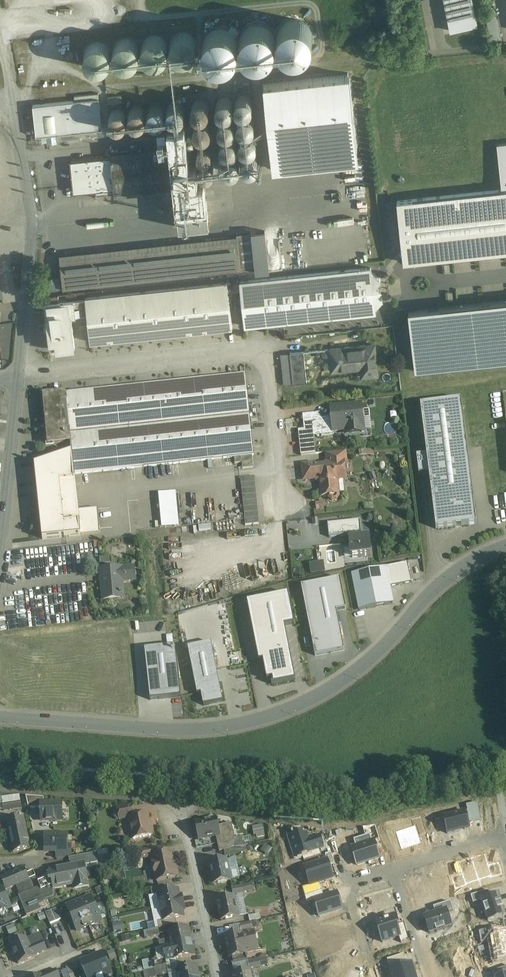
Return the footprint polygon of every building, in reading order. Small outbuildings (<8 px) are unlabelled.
[(449,19),(474,14),(472,0),(445,0),(449,19)] [(499,14),(489,15),(491,39),(501,38),(499,14)] [(298,20),(295,20),(291,20),(288,21),(285,23),(282,25),(280,28),(278,31),(277,35),(277,38),(278,42),(279,45),(281,48),(283,51),(286,53),(290,54),(293,55),(297,55),(300,54),(303,53),(306,51),(309,48),(311,45),(312,42),(312,38),(312,35),(311,31),(310,28),(307,25),(305,23),(302,21),(298,20)] [(261,24),(258,24),(254,24),(251,25),(248,27),(245,29),(243,32),(241,35),(240,39),(240,42),(241,46),(242,49),(244,52),(246,55),(249,57),(253,58),(256,59),(260,59),(263,58),(266,57),(269,54),(272,52),(273,49),(275,46),(275,42),(275,39),(274,35),(272,32),(270,29),(268,27),(264,25),(261,24)] [(224,28),(220,28),(217,28),(213,29),(210,31),(208,33),(205,36),(204,39),(203,43),(203,46),(203,50),(205,53),(207,56),(209,59),(212,61),(215,62),(219,63),(222,63),(226,62),(229,60),(232,58),(234,56),(236,53),(237,50),(238,46),(238,42),(237,39),(235,36),(233,33),(230,31),(227,29),(224,28)] [(195,51),(196,46),(195,40),(192,36),(188,33),(183,32),(178,34),(173,37),(171,41),(170,46),(171,51),(174,55),(178,58),(183,59),(188,58),(192,55),(195,51)] [(167,54),(168,49),(167,44),(164,39),(159,37),(154,36),(149,37),(145,40),(142,44),(141,49),(142,54),(145,59),(150,62),(155,63),(160,61),(164,58),(167,54)] [(139,57),(140,52),(139,47),(136,43),(131,40),(126,39),(121,40),(116,43),(114,47),(113,53),(114,58),(117,62),(121,65),(126,66),(132,65),(136,62),(139,57)] [(110,60),(111,55),(110,50),(107,46),(103,43),(97,42),(92,43),(88,46),(85,50),(84,56),(85,61),(88,65),(93,68),(98,69),(103,68),(107,65),(110,60)] [(350,75),(264,84),(274,169),(359,161),(350,75)] [(252,107),(253,104),(252,101),(250,98),(247,96),(243,95),(240,96),(237,98),(235,101),(235,104),(235,108),(237,111),(240,112),(244,113),(247,112),(250,110),(252,107)] [(233,110),(233,106),(233,103),(231,100),(228,98),(224,97),(221,98),(218,100),(216,103),(216,106),(216,110),(218,113),(221,115),(225,115),(228,114),(231,112),(233,110)] [(99,98),(33,105),(36,136),(46,135),(47,141),(57,140),(57,134),(102,129),(102,123),(100,112),(99,98)] [(209,112),(209,109),(208,105),(206,102),(203,100),(200,100),(197,101),(194,103),(192,106),(191,109),(192,112),(194,115),(197,117),(200,118),(204,117),(207,115),(209,112)] [(184,115),(185,111),(184,108),(182,105),(179,103),(176,103),(172,103),(169,105),(167,108),(167,112),(167,115),(169,118),(172,120),(176,120),(179,120),(182,118),(184,115)] [(165,117),(165,113),(165,110),(163,107),(160,105),(156,105),(153,105),(150,107),(148,110),(147,114),(148,117),(150,120),(153,122),(157,123),(160,122),(163,120),(165,117)] [(145,119),(146,116),(145,112),(143,109),(140,107),(137,107),(133,107),(131,109),(129,112),(128,116),(129,119),(131,122),(134,124),(137,125),(141,124),(143,122),(145,119)] [(126,121),(127,118),(126,114),(124,111),(121,109),(118,109),(114,110),(111,112),(109,115),(109,118),(109,121),(111,124),(114,126),(118,127),(121,126),(124,124),(126,121)] [(254,126),(255,123),(254,120),(252,117),(249,115),(246,114),(242,115),(239,117),(237,120),(237,123),(238,127),(240,130),(242,131),(246,132),(249,131),(252,129),(254,126)] [(235,129),(236,125),(235,122),(233,119),(230,117),(227,116),(223,117),(220,119),(218,122),(218,125),(219,129),(220,132),(223,134),(227,134),(230,133),(233,131),(235,129)] [(211,132),(211,128),(211,125),(209,122),(206,120),(202,120),(199,120),(196,122),(194,125),(193,129),(194,132),(196,135),(199,137),(202,138),(206,137),(209,135),(211,132)] [(185,122),(168,123),(171,147),(188,145),(185,122)] [(167,123),(159,124),(161,146),(167,146),(166,131),(168,130),(167,123)] [(256,145),(257,142),(256,139),(254,136),(251,134),(248,133),(244,134),(241,136),(240,139),(239,142),(240,146),(242,148),(245,150),(248,151),(251,150),(254,148),(256,145)] [(237,148),(238,144),(237,141),(235,138),(232,136),(229,135),(225,136),(222,138),(221,141),(220,144),(221,148),(223,151),(226,153),(229,153),(232,152),(235,150),(237,148)] [(497,144),(502,190),(413,199),(420,260),(505,251),(505,143),(497,144)] [(211,154),(212,151),(211,148),(210,146),(207,144),(205,144),(202,145),(200,146),(198,148),(198,151),(198,154),(200,156),(202,158),(205,158),(208,158),(210,156),(211,154)] [(188,145),(171,147),(175,189),(177,203),(198,201),(195,179),(192,179),(190,165),(188,145)] [(171,147),(110,153),(111,158),(114,188),(115,193),(115,196),(175,189),(171,147)] [(258,164),(259,161),(258,158),(256,155),(253,153),(250,152),(246,153),(243,155),(242,158),(241,161),(242,165),(244,167),(247,169),(250,170),(253,169),(256,167),(258,164)] [(239,167),(240,163),(239,160),(237,157),(234,155),(231,154),(227,155),(224,157),(223,160),(222,163),(223,167),(225,170),(228,172),(231,172),(234,171),(237,169),(239,167)] [(111,158),(71,162),(74,192),(96,190),(114,188),(111,158)] [(213,170),(214,168),(213,165),(212,163),(209,161),(206,161),(204,161),(201,163),(200,165),(199,168),(200,171),(202,173),(204,174),(207,175),(209,174),(212,173),(213,170)] [(197,164),(190,165),(192,179),(195,179),(199,178),(197,164)] [(177,203),(178,215),(208,212),(206,189),(204,178),(199,178),(195,179),(198,201),(177,203)] [(413,199),(397,201),(402,248),(399,251),(403,255),(403,262),(420,260),(413,199)] [(208,212),(178,215),(180,228),(209,225),(208,212)] [(250,233),(237,234),(238,239),(241,267),(254,266),(250,233)] [(238,239),(195,243),(198,272),(241,267),(238,239)] [(195,243),(160,247),(160,248),(163,278),(198,274),(198,272),(195,243)] [(160,248),(60,258),(63,288),(163,278),(160,248)] [(376,285),(381,279),(372,272),(371,272),(371,267),(359,268),(364,313),(376,312),(375,307),(383,299),(376,294),(375,285),(376,285)] [(359,268),(240,281),(245,326),(364,313),(359,268)] [(227,282),(85,298),(87,314),(90,343),(232,327),(227,282)] [(59,301),(48,302),(49,318),(71,316),(87,314),(85,298),(59,301)] [(409,311),(415,371),(505,361),(505,301),(409,311)] [(71,316),(49,318),(53,350),(75,347),(71,316)] [(374,344),(329,348),(332,371),(333,371),(332,370),(353,368),(354,368),(353,365),(364,364),(366,376),(378,375),(374,344)] [(304,351),(290,353),(293,383),(307,382),(304,351)] [(246,375),(66,393),(70,434),(250,415),(246,375)] [(66,393),(44,396),(49,444),(71,442),(70,434),(66,393)] [(461,400),(420,405),(426,454),(417,455),(419,473),(429,472),(436,529),(477,524),(461,400)] [(347,408),(330,410),(331,417),(333,431),(334,431),(342,430),(342,427),(351,426),(352,432),(364,431),(361,407),(353,408),(353,406),(352,405),(351,405),(350,405),(349,405),(348,406),(347,407),(347,408)] [(320,413),(303,415),(304,430),(298,430),(301,455),(316,454),(314,436),(334,434),(334,431),(333,431),(331,417),(320,418),(320,413)] [(250,415),(70,434),(71,442),(72,453),(75,474),(254,455),(250,415)] [(376,453),(375,447),(359,450),(361,456),(376,453)] [(72,453),(35,465),(42,539),(81,535),(80,522),(64,524),(59,481),(75,479),(75,474),(72,453)] [(345,453),(326,455),(327,463),(329,464),(327,467),(325,465),(315,466),(315,465),(313,463),(304,465),(302,466),(303,479),(305,480),(315,479),(316,477),(322,482),(321,484),(322,496),(329,495),(329,498),(332,500),(336,500),(338,497),(338,493),(336,491),(335,483),(337,480),(343,479),(345,476),(343,461),(346,460),(345,453)] [(241,478),(245,525),(258,524),(254,476),(241,478)] [(160,527),(179,526),(177,491),(158,492),(160,527)] [(360,520),(327,524),(329,537),(350,535),(351,539),(358,538),(358,534),(362,534),(360,520)] [(351,539),(350,539),(352,558),(370,555),(368,537),(358,538),(351,539)] [(312,574),(326,571),(323,561),(309,564),(312,574)] [(387,567),(391,587),(412,583),(408,563),(387,567)] [(134,567),(100,570),(101,570),(102,570),(103,581),(102,581),(103,600),(113,599),(112,595),(119,595),(119,597),(123,597),(122,582),(136,580),(134,567)] [(391,587),(387,567),(352,574),(359,611),(394,604),(391,587)] [(340,578),(301,586),(315,656),(344,650),(337,611),(346,609),(340,578)] [(289,594),(247,602),(259,662),(263,661),(263,660),(291,655),(285,626),(295,624),(289,594)] [(211,643),(188,648),(197,694),(201,693),(203,705),(223,701),(211,643)] [(145,650),(150,699),(180,696),(175,646),(145,650)] [(291,655),(263,660),(263,661),(267,680),(273,679),(273,684),(272,684),(272,685),(296,680),(291,655)] [(20,794),(2,797),(4,810),(20,807),(20,808),(22,808),(20,794)] [(44,798),(26,796),(28,808),(41,808),(41,803),(44,803),(44,798)] [(44,803),(41,803),(41,808),(41,821),(62,820),(62,803),(44,803)] [(466,811),(469,822),(481,820),(477,803),(466,805),(468,811),(466,811)] [(133,805),(117,809),(117,810),(115,810),(114,812),(115,817),(117,819),(119,818),(120,819),(128,818),(128,817),(135,816),(133,805)] [(466,811),(443,817),(447,833),(470,828),(469,822),(466,811)] [(135,816),(128,817),(128,818),(133,839),(152,835),(148,813),(135,816)] [(24,818),(7,822),(14,852),(31,848),(24,818)] [(216,818),(196,822),(199,840),(216,836),(220,836),(218,827),(216,818)] [(231,824),(218,827),(220,836),(216,836),(218,843),(235,840),(231,824)] [(263,825),(255,826),(257,837),(265,835),(263,825)] [(67,836),(45,836),(45,850),(47,852),(57,852),(67,851),(67,836)] [(235,840),(218,843),(219,851),(236,847),(235,840)] [(158,847),(140,851),(142,859),(152,857),(160,855),(158,847)] [(235,848),(224,851),(225,857),(236,855),(235,848)] [(109,849),(99,850),(100,862),(110,861),(109,849)] [(160,855),(152,857),(153,864),(151,867),(152,872),(155,873),(157,881),(178,877),(176,868),(175,868),(173,861),(174,861),(172,852),(160,855)] [(96,853),(72,858),(74,867),(84,865),(84,866),(98,863),(96,853)] [(227,860),(209,863),(213,884),(231,880),(227,860)] [(74,867),(50,872),(52,877),(54,888),(64,886),(64,884),(74,882),(75,889),(88,887),(86,878),(89,877),(90,875),(89,872),(88,870),(85,871),(84,866),(84,865),(74,867)] [(25,869),(2,879),(4,886),(6,890),(19,885),(29,880),(27,874),(25,869)] [(38,882),(33,871),(27,874),(29,880),(33,890),(40,887),(38,882)] [(23,895),(18,896),(24,910),(40,903),(48,900),(45,892),(54,888),(52,877),(38,882),(40,887),(23,895)] [(29,880),(19,885),(23,895),(33,890),(29,880)] [(0,887),(0,914),(1,914),(3,914),(5,913),(5,911),(6,910),(5,909),(11,907),(4,891),(6,890),(4,886),(0,887)] [(169,886),(151,890),(152,896),(158,895),(158,894),(170,892),(169,886)] [(242,886),(232,888),(233,895),(244,892),(242,886)] [(170,892),(158,894),(158,895),(161,908),(183,903),(182,896),(179,897),(178,890),(170,892)] [(482,900),(490,897),(488,890),(471,896),(473,902),(482,900)] [(482,900),(488,920),(504,915),(498,894),(490,897),(482,900)] [(91,897),(67,906),(77,931),(101,921),(91,897)] [(234,897),(217,901),(221,921),(239,917),(234,897)] [(40,903),(24,910),(27,917),(43,910),(40,903)] [(183,903),(161,908),(163,920),(164,921),(175,919),(183,917),(182,910),(185,910),(183,903)] [(57,908),(46,913),(50,924),(61,919),(57,908)] [(164,921),(163,920),(157,922),(159,928),(177,924),(175,919),(164,921)] [(127,929),(122,922),(114,927),(119,934),(127,929)] [(251,923),(240,925),(241,931),(252,929),(251,923)] [(159,928),(144,931),(145,938),(160,935),(159,928)] [(189,928),(169,932),(172,946),(191,941),(189,928)] [(40,933),(27,939),(30,947),(43,941),(40,933)] [(18,934),(9,938),(11,945),(21,941),(18,934)] [(242,934),(225,938),(229,958),(231,958),(247,954),(244,942),(242,936),(243,936),(242,934)] [(27,939),(27,938),(21,941),(11,945),(18,964),(34,957),(34,956),(47,951),(43,941),(30,947),(27,939)] [(254,940),(247,941),(244,942),(247,954),(257,951),(254,940)] [(191,941),(172,946),(174,959),(194,955),(191,941)] [(172,946),(164,947),(166,959),(166,961),(174,959),(172,946)] [(80,962),(87,976),(96,976),(110,971),(102,953),(80,962)] [(247,954),(231,958),(232,965),(248,962),(248,961),(247,954)] [(166,959),(153,962),(154,969),(167,967),(166,961),(166,959)] [(267,959),(259,961),(260,966),(261,968),(268,967),(267,959)] [(259,960),(248,962),(249,969),(260,966),(259,961),(259,960)] [(248,962),(232,965),(234,975),(250,971),(249,969),(248,962)] [(177,971),(178,976),(199,976),(197,966),(177,971)] [(63,976),(73,976),(74,976),(73,967),(62,969),(63,976)] [(167,967),(154,969),(156,976),(169,974),(167,967)]
